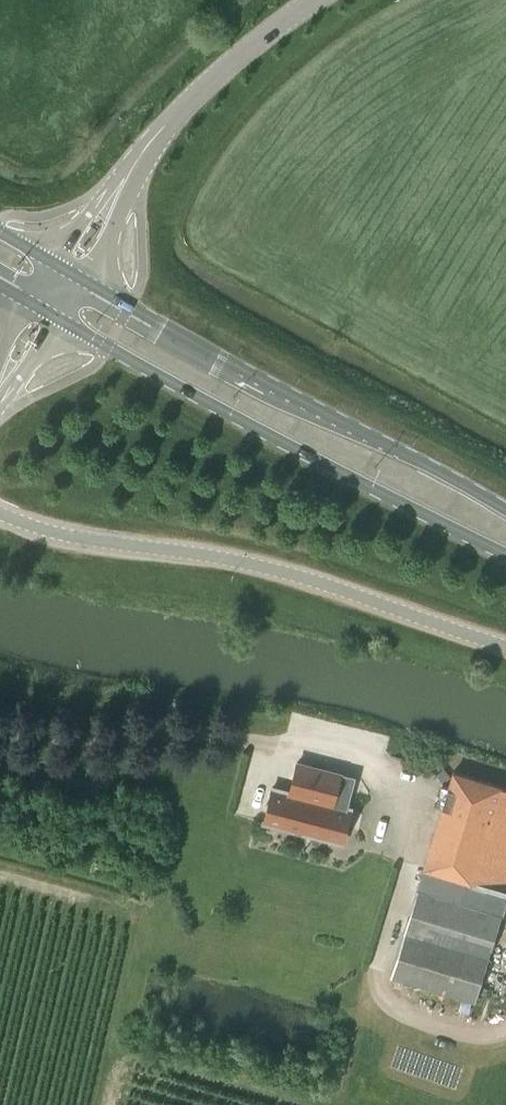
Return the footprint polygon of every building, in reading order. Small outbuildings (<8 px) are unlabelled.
[(346,805),(354,777),(297,762),(290,790),(273,786),(264,821),(342,841),(351,807),(346,805)] [(424,867),(390,974),(475,1001),(505,903),(505,788),(501,786),(502,786),(454,771),(424,867)]
